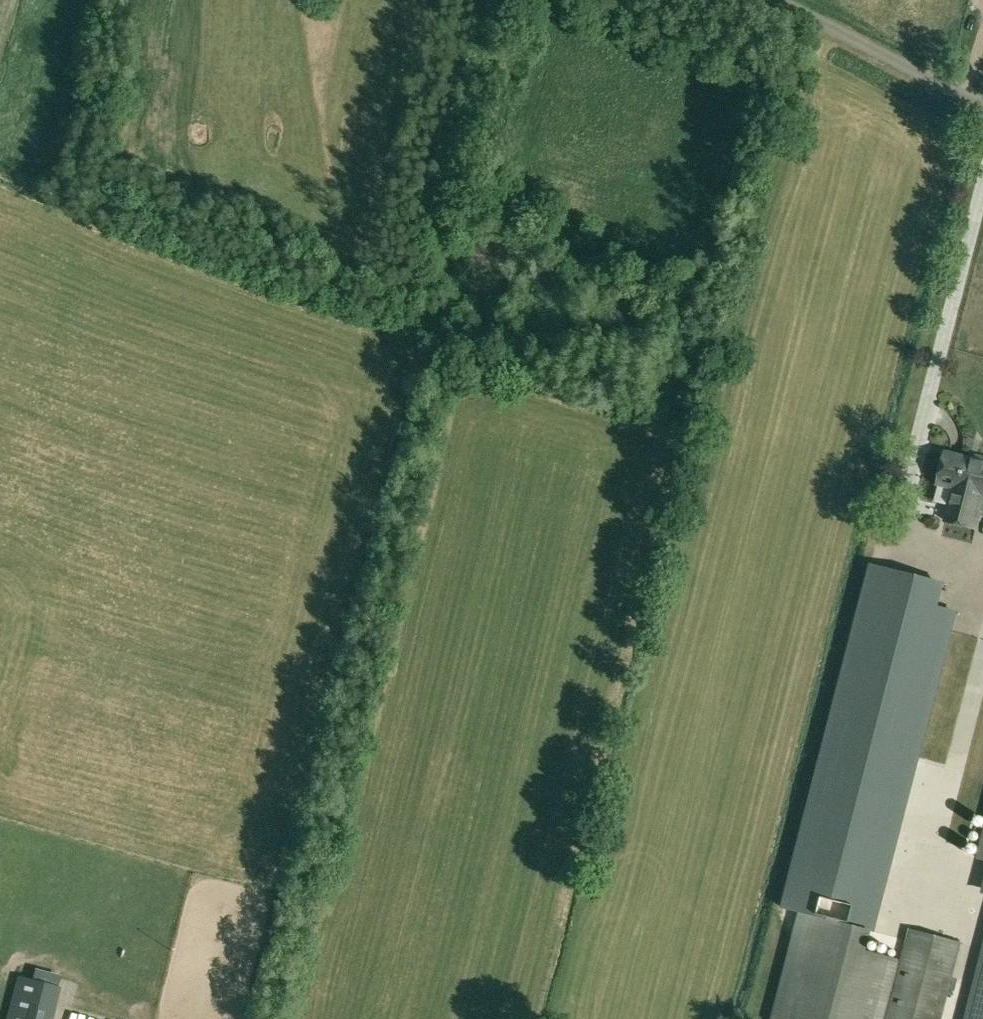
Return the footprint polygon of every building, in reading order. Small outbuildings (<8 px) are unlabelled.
[(978,457),(977,462),(946,454),(939,485),(955,489),(947,522),(977,530),(981,514),(976,512),(980,496),(982,496),(982,458),(978,457)] [(784,907),(802,913),(868,929),(872,931),(955,616),(937,611),(906,603),(913,576),(875,566),(784,907)] [(952,742),(965,748),(977,720),(963,715),(952,742)] [(868,929),(802,913),(775,1018),(884,1018),(900,959),(863,949),(868,929)] [(910,925),(885,1018),(943,1018),(964,940),(910,925)] [(965,1018),(982,1018),(982,949),(965,1018)] [(20,976),(18,976),(7,1018),(53,1018),(61,987),(20,976)]
